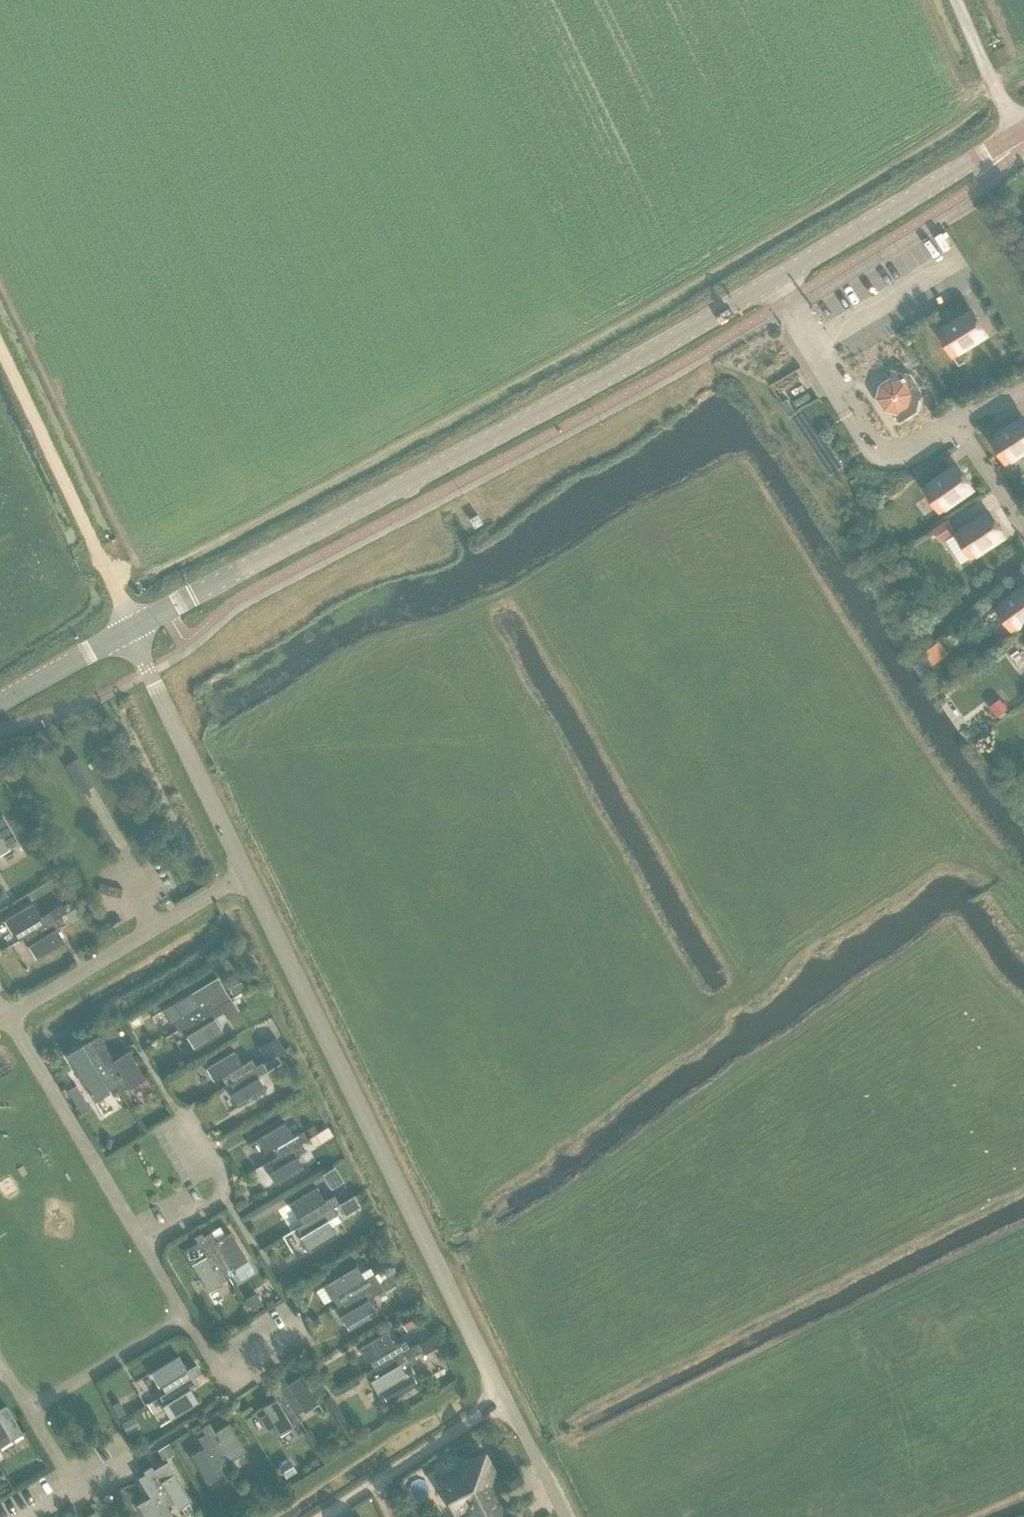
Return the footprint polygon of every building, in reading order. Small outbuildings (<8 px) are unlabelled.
[(973,310),(938,331),(953,355),(987,334),(973,310)] [(907,372),(890,370),(893,378),(882,385),(879,398),(886,409),(898,412),(900,421),(917,411),(922,391),(911,373),(907,372)] [(991,439),(1006,462),(1023,451),(1023,417),(991,439)] [(957,465),(924,488),(940,511),(973,488),(957,465)] [(990,511),(956,533),(971,557),(1005,535),(990,511)] [(478,514),(469,519),(474,528),(483,523),(478,514)] [(996,607),(1013,630),(1023,621),(1023,586),(996,607)] [(79,757),(66,765),(82,792),(95,784),(79,757)] [(19,843),(3,815),(0,817),(0,854),(19,843)] [(25,937),(61,915),(67,912),(62,904),(41,917),(33,903),(5,920),(13,933),(15,932),(19,941),(25,937)] [(74,908),(65,913),(71,921),(79,916),(74,908)] [(66,923),(61,915),(25,937),(29,944),(37,959),(65,942),(57,928),(66,923)] [(191,992),(163,1009),(172,1023),(173,1023),(178,1031),(185,1027),(219,1004),(230,998),(226,991),(218,977),(191,992)] [(219,1004),(185,1027),(188,1034),(187,1035),(195,1049),(223,1033),(221,1030),(215,1018),(223,1013),(225,1018),(237,1011),(230,998),(219,1004)] [(114,1060),(99,1035),(90,1041),(117,1086),(121,1092),(130,1087),(130,1088),(145,1079),(129,1051),(114,1060)] [(284,1049),(277,1037),(260,1046),(267,1059),(284,1049)] [(81,1046),(66,1055),(78,1074),(94,1102),(110,1093),(109,1091),(117,1086),(90,1041),(81,1046)] [(226,1086),(233,1082),(256,1066),(252,1059),(243,1064),(234,1051),(206,1067),(214,1081),(221,1077),(226,1086)] [(278,1054),(270,1058),(274,1065),(282,1061),(278,1054)] [(262,1062),(256,1066),(233,1082),(237,1089),(229,1093),(238,1107),(266,1090),(258,1076),(267,1070),(262,1062)] [(75,1085),(68,1089),(75,1101),(82,1096),(75,1085)] [(265,1152),(272,1149),(276,1156),(302,1143),(308,1139),(303,1131),(294,1136),(285,1122),(257,1139),(265,1152)] [(312,1124),(306,1127),(310,1135),(317,1131),(312,1124)] [(331,1135),(326,1126),(310,1136),(315,1145),(331,1135)] [(305,1150),(302,1143),(276,1156),(270,1160),(275,1168),(269,1172),(276,1186),(305,1169),(297,1155),(305,1150)] [(334,1166),(323,1173),(328,1182),(339,1175),(334,1166)] [(299,1217),(302,1224),(332,1208),(339,1204),(334,1195),(325,1200),(317,1187),(289,1203),(298,1218),(299,1217)] [(354,1195),(339,1204),(345,1214),(360,1206),(354,1195)] [(332,1208),(302,1224),(296,1227),(301,1236),(300,1236),(308,1251),(336,1234),(328,1220),(337,1214),(332,1208)] [(211,1231),(203,1236),(226,1271),(232,1266),(241,1281),(255,1273),(247,1260),(230,1232),(217,1241),(211,1231)] [(195,1248),(193,1244),(183,1251),(191,1264),(208,1292),(222,1283),(222,1281),(229,1277),(226,1271),(203,1236),(201,1232),(194,1237),(199,1246),(195,1248)] [(392,1264),(381,1270),(385,1278),(396,1272),(392,1264)] [(329,1283),(322,1287),(330,1300),(331,1299),(336,1307),(343,1303),(379,1282),(375,1274),(366,1279),(357,1266),(329,1283)] [(390,1276),(380,1282),(385,1291),(395,1286),(390,1276)] [(384,1290),(379,1282),(343,1303),(347,1311),(341,1315),(349,1329),(376,1313),(368,1299),(384,1290)] [(257,1292),(246,1299),(252,1310),(263,1304),(257,1292)] [(397,1315),(406,1330),(418,1323),(409,1308),(397,1315)] [(369,1361),(374,1368),(410,1348),(405,1340),(396,1345),(387,1331),(360,1348),(367,1362),(369,1361)] [(374,1368),(368,1371),(372,1380),(370,1381),(379,1394),(385,1404),(421,1382),(410,1364),(401,1369),(399,1364),(415,1355),(421,1351),(417,1344),(410,1348),(374,1368)] [(161,1386),(165,1392),(195,1376),(201,1372),(196,1364),(187,1369),(179,1356),(151,1373),(160,1387),(161,1386)] [(274,1379),(277,1385),(296,1414),(304,1409),(305,1411),(319,1403),(301,1376),(288,1384),(282,1375),(274,1379)] [(199,1383),(195,1376),(165,1392),(159,1397),(164,1405),(162,1406),(170,1420),(198,1403),(190,1389),(199,1383)] [(267,1392),(257,1398),(262,1407),(267,1415),(274,1428),(279,1435),(293,1427),(292,1425),(300,1420),(296,1414),(277,1385),(271,1390),(276,1399),(272,1401),(267,1392)] [(125,1413),(119,1401),(111,1405),(117,1417),(125,1413)] [(12,1440),(23,1433),(6,1406),(0,1409),(0,1447),(12,1440)] [(205,1412),(198,1415),(202,1422),(206,1419),(206,1414),(205,1412)] [(130,1418),(119,1424),(125,1435),(136,1429),(130,1418)] [(209,1422),(201,1427),(204,1433),(221,1457),(228,1452),(233,1459),(246,1451),(229,1423),(215,1431),(209,1422)] [(224,1463),(221,1457),(204,1433),(198,1438),(203,1447),(190,1456),(207,1483),(220,1475),(216,1467),(224,1463)] [(175,1452),(169,1442),(157,1449),(164,1460),(175,1452)] [(440,1484),(435,1475),(434,1476),(454,1516),(455,1516),(454,1513),(465,1508),(469,1516),(485,1516),(500,1510),(488,1486),(492,1473),(483,1453),(464,1463),(460,1474),(440,1484)] [(297,1470),(289,1458),(279,1465),(286,1477),(297,1470)] [(144,1470),(143,1471),(144,1472),(145,1473),(151,1483),(167,1506),(174,1502),(178,1509),(191,1501),(175,1474),(167,1461),(153,1469),(151,1466),(144,1470)] [(135,1505),(142,1516),(163,1516),(170,1512),(167,1506),(151,1483),(145,1473),(138,1478),(144,1488),(150,1497),(135,1505)]
